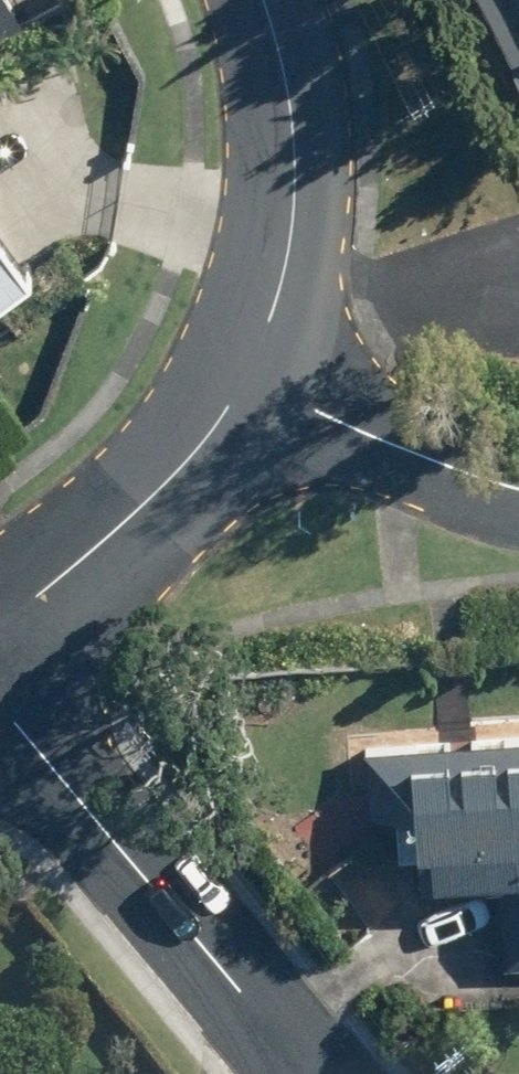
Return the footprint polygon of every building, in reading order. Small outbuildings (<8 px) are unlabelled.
[(27,18),(17,0),(0,0),(0,32),(27,18)] [(518,74),(518,0),(480,0),(518,74)] [(0,218),(0,293),(36,266),(0,218)] [(507,965),(518,964),(518,737),(353,750),(358,813),(397,810),(400,853),(423,851),(426,889),(500,883),(507,965)]
